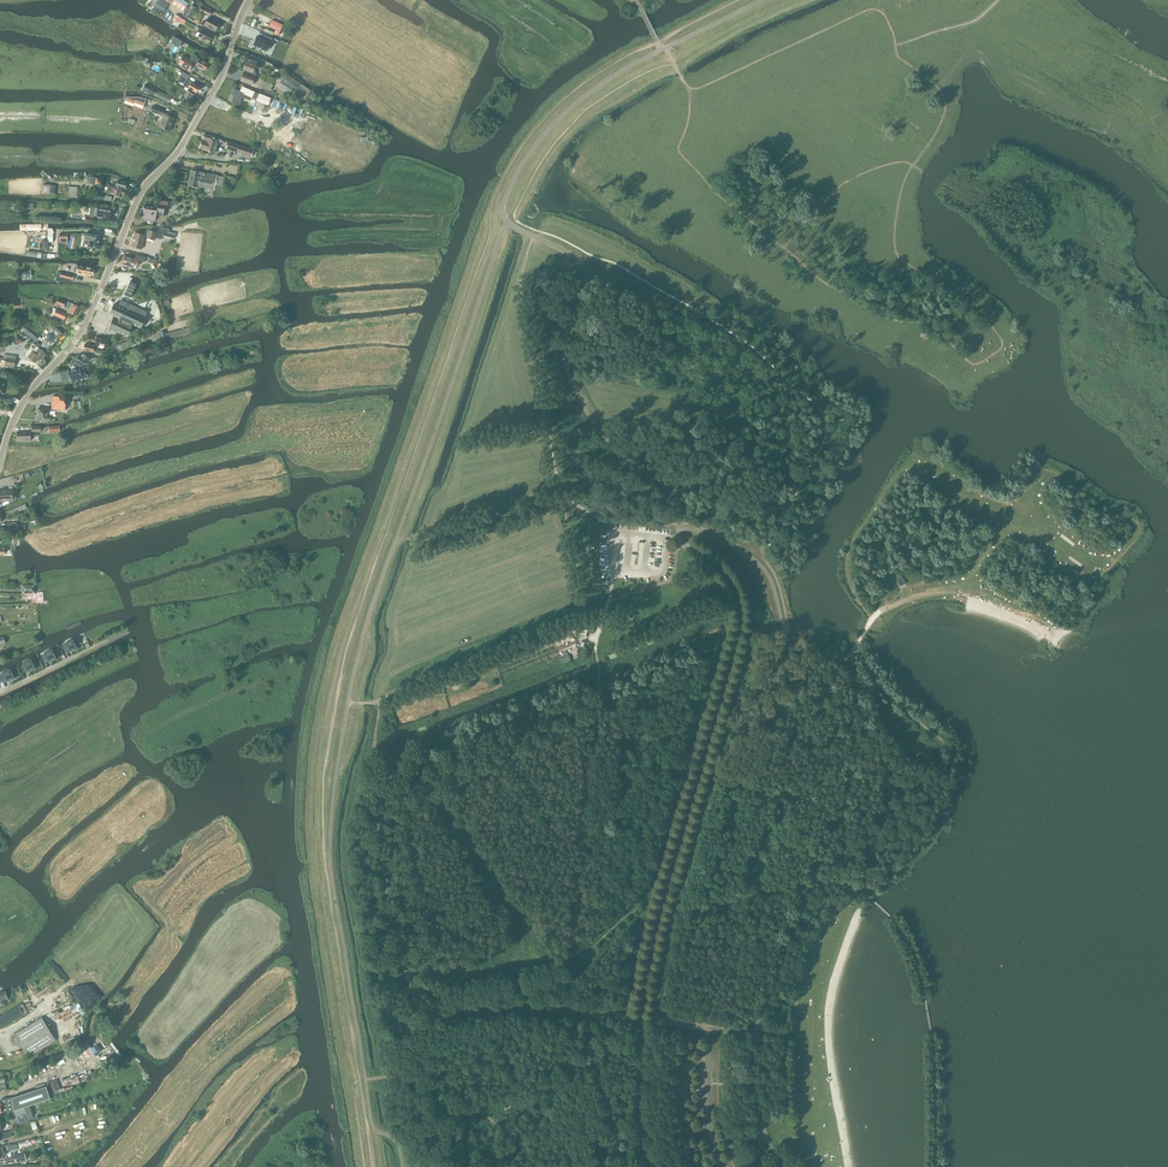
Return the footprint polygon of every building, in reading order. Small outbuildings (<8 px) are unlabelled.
[(153,6),(162,12),(167,6),(159,0),(158,0),(153,6)] [(183,0),(174,0),(172,3),(183,11),(188,3),(183,0)] [(190,5),(185,14),(191,17),(196,7),(190,5)] [(212,12),(200,7),(199,10),(206,13),(210,15),(212,12)] [(175,15),(172,20),(177,22),(178,22),(179,21),(184,24),(186,21),(175,15)] [(206,23),(206,22),(202,21),(201,24),(203,25),(206,26),(215,31),(220,23),(209,17),(206,23)] [(280,32),(283,25),(271,20),(269,27),(280,32)] [(199,28),(197,32),(200,33),(198,37),(206,41),(209,43),(213,35),(202,29),(199,28)] [(257,36),(253,45),(266,51),(270,42),(271,42),(272,38),(265,35),(264,39),(262,38),(257,36)] [(180,45),(182,42),(173,37),(170,43),(173,45),(175,42),(180,45)] [(182,56),(178,64),(189,71),(191,67),(195,69),(196,66),(205,70),(206,68),(208,64),(206,63),(196,58),(193,62),(190,60),(182,56)] [(243,69),(244,70),(253,73),(255,74),(256,74),(256,73),(256,72),(255,71),(254,70),(257,62),(247,58),(243,69)] [(251,85),(256,74),(255,74),(253,73),(244,70),(243,73),(240,81),(251,85)] [(276,92),(277,95),(284,98),(287,94),(303,103),(311,90),(301,84),(301,83),(286,73),(285,75),(282,73),(280,77),(282,78),(277,87),(279,88),(276,92)] [(200,87),(189,81),(180,76),(177,81),(184,84),(183,85),(188,88),(188,89),(190,90),(196,93),(200,87)] [(259,86),(270,91),(273,85),(264,81),(261,80),(259,86)] [(145,83),(142,89),(154,96),(157,90),(145,83)] [(234,96),(231,102),(239,105),(241,101),(240,100),(243,94),(251,98),(257,100),(259,94),(254,92),(243,87),(240,92),(234,89),(232,94),(234,96)] [(155,96),(168,103),(171,97),(158,91),(155,96)] [(193,94),(187,91),(183,98),(182,97),(180,100),(184,102),(185,99),(191,102),(195,95),(193,94)] [(269,106),(272,98),(259,94),(257,100),(256,101),(269,106)] [(143,109),(146,99),(138,97),(126,97),(124,103),(133,107),(134,105),(143,109)] [(270,105),(280,108),(283,101),(272,98),(270,105)] [(171,113),(152,106),(151,111),(163,116),(159,128),(169,131),(169,130),(170,130),(171,128),(170,127),(172,123),(172,124),(174,119),(170,117),(171,113)] [(220,139),(206,134),(204,134),(199,148),(204,150),(204,149),(215,153),(220,139)] [(228,141),(225,149),(251,157),(253,150),(228,141)] [(192,171),(189,186),(196,187),(197,182),(222,187),(224,177),(217,176),(199,172),(192,171)] [(95,185),(101,186),(103,179),(96,178),(90,177),(89,183),(95,185)] [(112,186),(114,186),(125,189),(127,183),(117,180),(116,184),(113,183),(112,186)] [(51,185),(42,185),(42,194),(50,194),(51,185)] [(123,196),(125,189),(114,186),(113,193),(115,194),(115,195),(121,197),(121,195),(123,196)] [(69,198),(76,198),(77,198),(77,194),(77,191),(77,187),(69,187),(69,198)] [(98,193),(97,199),(111,201),(112,197),(104,196),(105,194),(98,193)] [(155,220),(156,215),(163,216),(164,207),(157,205),(157,208),(144,206),(142,217),(146,218),(146,220),(155,222),(155,220)] [(93,216),(96,216),(98,217),(98,218),(101,218),(102,217),(110,219),(112,210),(110,210),(111,209),(107,208),(107,209),(98,208),(95,208),(93,216)] [(174,239),(176,233),(164,230),(164,231),(158,230),(156,238),(162,239),(163,236),(174,239)] [(147,238),(154,240),(156,232),(149,231),(147,238)] [(84,240),(90,241),(89,247),(98,249),(99,243),(98,243),(100,236),(85,233),(84,240)] [(131,247),(141,249),(145,236),(134,233),(133,238),(134,238),(131,247)] [(133,268),(135,264),(137,264),(138,264),(140,265),(141,261),(144,262),(145,257),(136,254),(135,259),(125,256),(122,264),(133,268)] [(77,272),(76,273),(82,275),(83,273),(92,276),(94,269),(78,265),(77,268),(75,267),(74,271),(77,272)] [(58,272),(55,281),(72,281),(73,276),(58,272)] [(135,298),(139,288),(129,283),(125,293),(135,298)] [(67,303),(58,299),(56,304),(65,308),(65,307),(69,309),(67,312),(76,316),(80,307),(68,302),(67,303)] [(144,318),(147,312),(121,300),(118,306),(114,304),(109,314),(115,316),(114,318),(113,318),(108,328),(128,337),(132,327),(131,327),(132,325),(140,328),(145,318),(144,318)] [(67,313),(56,309),(52,318),(63,323),(67,313)] [(42,341),(41,341),(50,348),(62,333),(53,326),(54,328),(44,342),(42,341)] [(166,334),(168,339),(191,333),(190,328),(166,334)] [(26,330),(24,332),(33,340),(35,342),(38,338),(36,337),(26,330)] [(97,337),(95,345),(106,348),(108,340),(97,337)] [(128,342),(116,345),(117,350),(129,347),(128,342)] [(85,344),(83,350),(95,353),(95,350),(94,350),(95,346),(85,344)] [(47,353),(39,347),(34,353),(32,351),(28,357),(35,363),(39,358),(42,359),(47,353)] [(74,361),(82,366),(85,359),(88,361),(90,358),(83,354),(81,357),(78,355),(74,361)] [(5,361),(5,366),(14,367),(15,359),(6,358),(6,359),(5,361)] [(72,370),(68,371),(70,379),(71,379),(72,383),(88,379),(87,375),(85,375),(83,368),(79,369),(79,368),(73,370),(72,370)] [(63,380),(69,378),(67,370),(61,372),(63,380)] [(65,410),(66,397),(53,396),(51,409),(65,410)] [(37,419),(51,421),(52,416),(47,416),(48,409),(38,408),(37,419)] [(17,432),(17,441),(30,441),(30,436),(34,436),(34,432),(40,432),(40,427),(32,427),(32,431),(17,432)] [(2,500),(3,502),(0,504),(0,507),(1,508),(10,503),(10,500),(13,500),(12,490),(0,491),(0,501),(2,500)] [(6,517),(27,509),(25,504),(5,512),(6,517)] [(6,531),(18,531),(18,523),(8,523),(8,527),(6,527),(6,531)] [(899,586),(906,584),(904,577),(897,579),(899,586)] [(22,585),(22,593),(34,593),(34,585),(22,585)] [(37,603),(40,603),(44,603),(43,592),(37,592),(37,593),(28,594),(28,596),(29,599),(36,599),(37,603)] [(559,631),(551,634),(553,640),(562,636),(559,631)] [(65,643),(66,644),(62,646),(66,652),(69,651),(70,652),(77,649),(76,645),(78,644),(75,638),(65,643)] [(48,661),(49,662),(56,659),(55,655),(57,654),(54,648),(44,653),(45,654),(41,656),(45,662),(48,661)] [(569,655),(560,658),(563,664),(571,661),(569,655)] [(34,665),(36,664),(33,658),(23,663),(24,664),(20,666),(23,672),(27,671),(27,672),(35,669),(34,665)] [(6,682),(14,679),(13,675),(15,674),(12,668),(2,673),(3,674),(0,676),(0,677),(3,682),(6,681),(6,682)] [(27,1012),(23,1004),(19,1006),(18,1005),(0,1016),(0,1028),(27,1012)] [(29,1056),(55,1040),(42,1018),(15,1034),(29,1056)] [(113,1057),(99,1061),(101,1067),(115,1063),(113,1057)] [(57,1080),(47,1083),(50,1092),(60,1089),(57,1080)] [(11,1098),(14,1110),(50,1098),(46,1086),(11,1098)] [(11,1098),(1,1099),(2,1103),(0,1103),(0,1112),(3,1112),(14,1110),(11,1098)] [(0,1133),(0,1137),(0,1139),(5,1138),(11,1137),(10,1131),(0,1133)] [(805,1150),(807,1156),(813,1154),(811,1148),(813,1147),(810,1141),(804,1143),(807,1149),(805,1150)] [(6,1158),(4,1158),(5,1163),(16,1161),(16,1162),(26,1160),(25,1153),(8,1158),(6,1158)]
